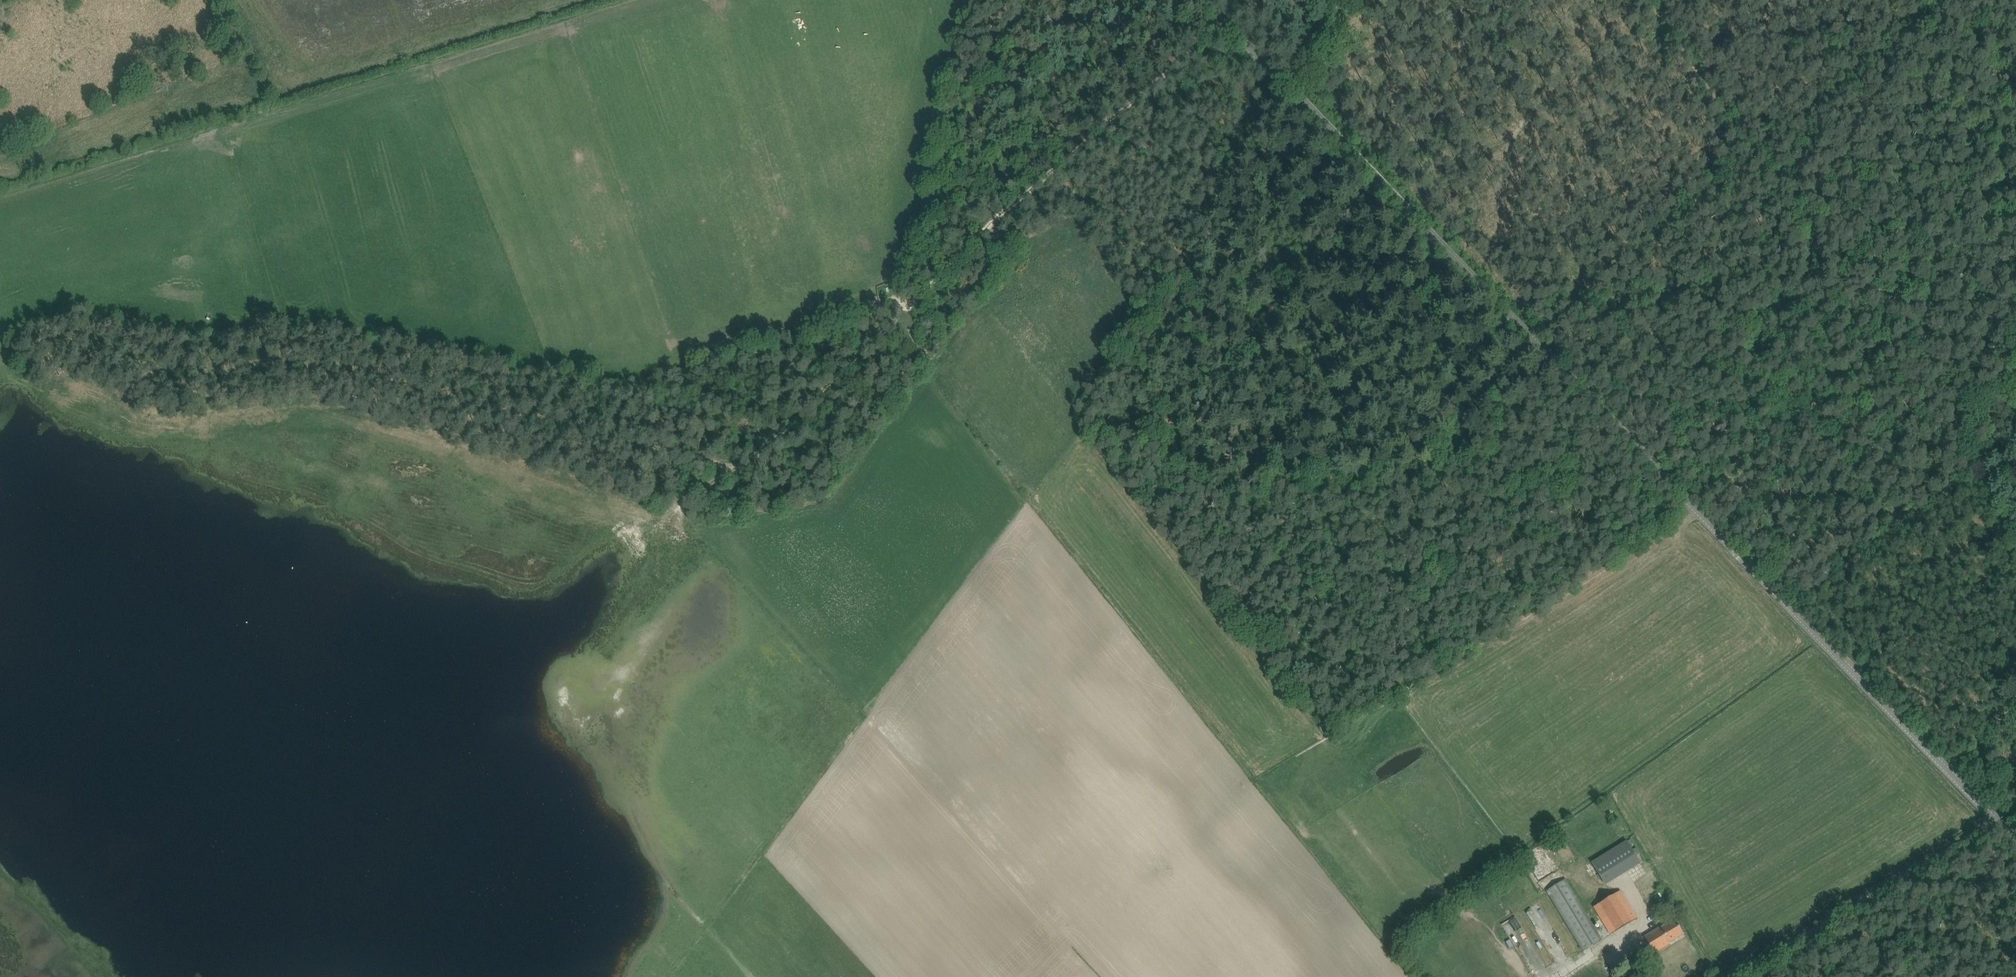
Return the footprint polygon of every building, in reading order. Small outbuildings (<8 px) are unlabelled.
[(1639,865),(1625,841),(1590,864),(1604,886),(1639,865)] [(1566,879),(1546,891),(1583,951),(1602,939),(1566,879)] [(1610,935),(1638,918),(1621,891),(1593,907),(1610,935)] [(1644,937),(1649,945),(1654,954),(1670,944),(1670,943),(1684,934),(1679,926),(1674,919),(1644,937)]
